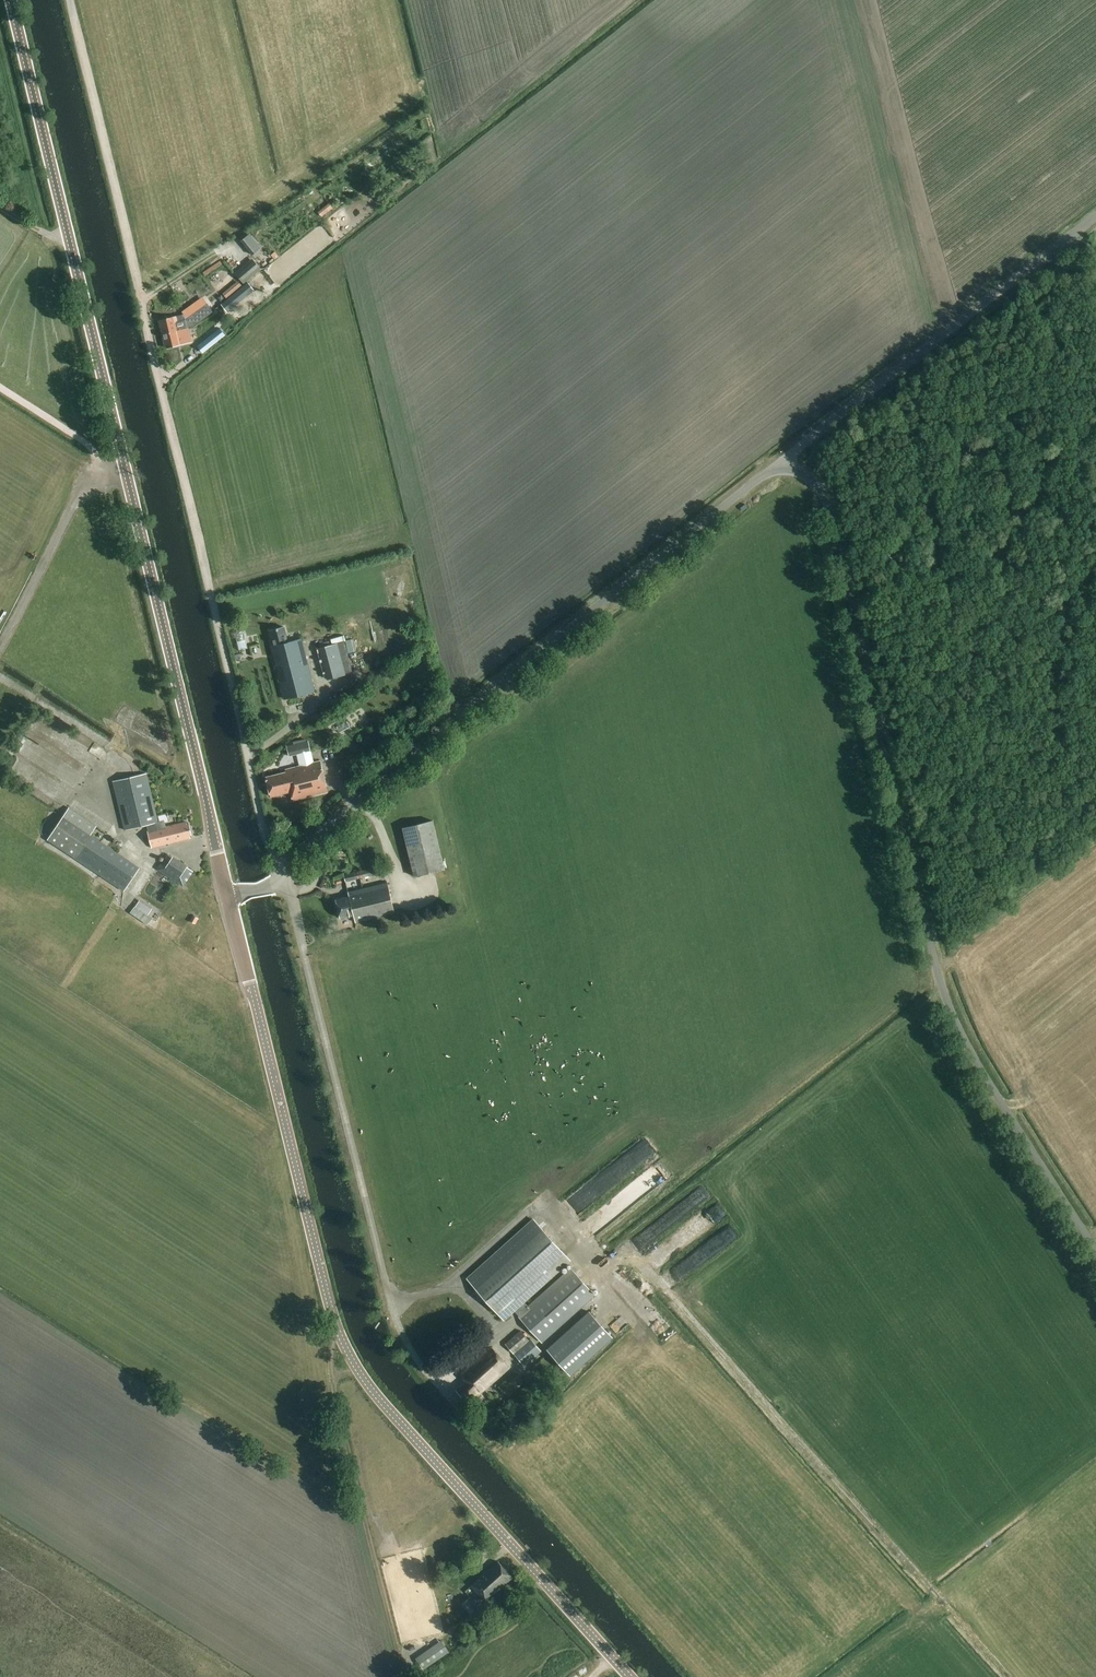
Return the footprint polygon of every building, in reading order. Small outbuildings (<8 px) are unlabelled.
[(322,217),(334,208),(330,203),(318,212),(322,217)] [(220,242),(203,253),(207,259),(214,254),(219,263),(229,257),(220,242)] [(244,283),(261,269),(252,259),(236,273),(244,283)] [(200,261),(191,267),(194,272),(203,267),(200,261)] [(194,326),(205,318),(213,312),(207,303),(185,319),(183,314),(158,320),(162,334),(181,330),(181,329),(194,326)] [(203,355),(227,335),(220,327),(196,346),(203,355)] [(181,330),(162,334),(165,347),(191,342),(188,328),(181,330)] [(289,643),(285,628),(269,631),(273,647),(271,647),(284,699),(314,692),(301,640),(289,643)] [(264,652),(262,638),(253,639),(255,654),(264,652)] [(328,679),(346,675),(338,643),(320,648),(328,679)] [(259,672),(273,671),(272,653),(257,654),(259,672)] [(283,736),(296,726),(292,721),(279,731),(283,736)] [(27,723),(18,734),(40,752),(50,740),(27,723)] [(288,755),(296,753),(299,766),(286,769),(287,774),(267,779),(271,797),(291,792),(293,800),(326,792),(319,761),(314,762),(311,751),(310,751),(307,740),(286,745),(288,755)] [(22,763),(20,753),(13,754),(14,764),(22,763)] [(157,828),(155,822),(157,821),(146,773),(114,781),(125,829),(147,824),(148,830),(147,830),(151,846),(189,837),(188,834),(190,833),(188,823),(186,823),(185,821),(157,828)] [(124,891),(139,869),(90,836),(97,826),(69,807),(47,840),(124,891)] [(413,875),(445,868),(433,820),(402,827),(413,875)] [(189,863),(175,854),(172,858),(167,855),(157,871),(183,888),(194,872),(186,867),(189,863)] [(346,881),(375,874),(374,867),(344,874),(346,881)] [(394,911),(387,881),(348,890),(350,895),(336,898),(341,917),(354,914),(356,920),(394,911)] [(148,926),(153,919),(148,916),(152,910),(138,901),(129,914),(148,926)] [(569,1229),(578,1240),(649,1184),(639,1172),(619,1188),(620,1190),(591,1213),(595,1219),(591,1222),(586,1215),(569,1229)] [(634,1249),(670,1218),(659,1205),(623,1236),(634,1249)] [(513,1309),(524,1300),(570,1258),(544,1229),(476,1289),(502,1319),(513,1309)] [(685,1263),(720,1241),(714,1230),(678,1252),(685,1263)] [(569,1373),(610,1337),(587,1310),(546,1347),(569,1373)] [(529,1340),(514,1352),(524,1365),(541,1352),(531,1338),(529,1340)] [(508,1396),(523,1383),(515,1374),(500,1387),(508,1396)] [(493,1397),(498,1402),(502,1398),(498,1393),(493,1397)] [(506,1410),(513,1404),(510,1399),(502,1406),(506,1410)] [(486,1601),(512,1576),(498,1561),(472,1585),(486,1601)] [(470,1614),(479,1607),(470,1596),(461,1604),(470,1614)]
